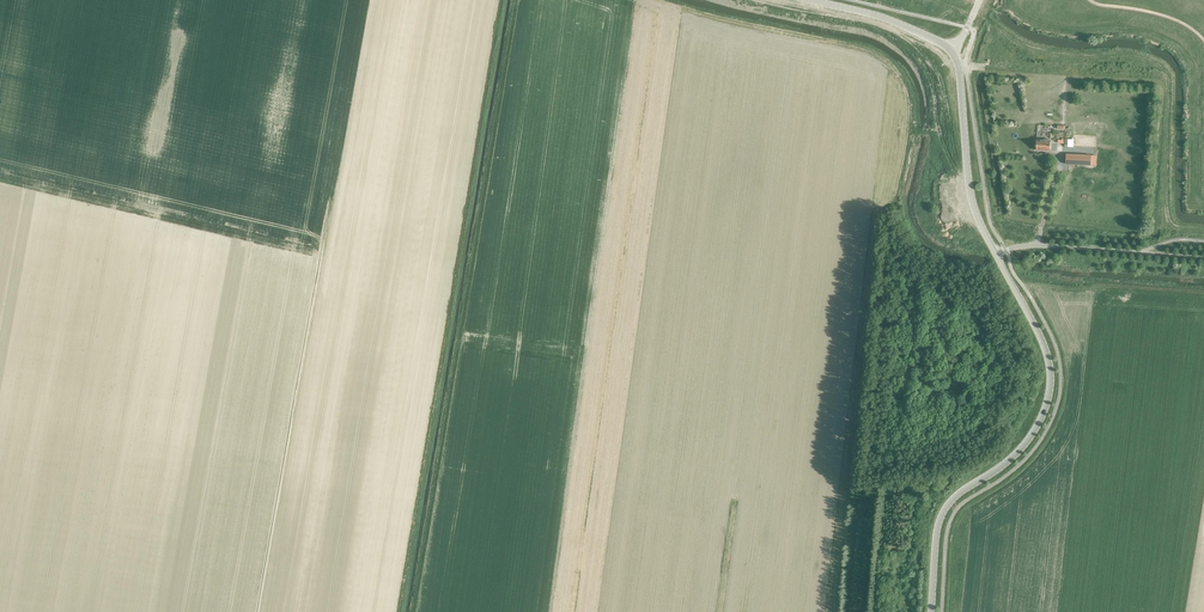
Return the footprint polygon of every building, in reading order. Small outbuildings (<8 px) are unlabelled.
[(1051,140),(1036,139),(1036,150),(1050,151),(1051,140)] [(1091,154),(1066,153),(1066,164),(1091,165),(1091,155),(1091,154)]
